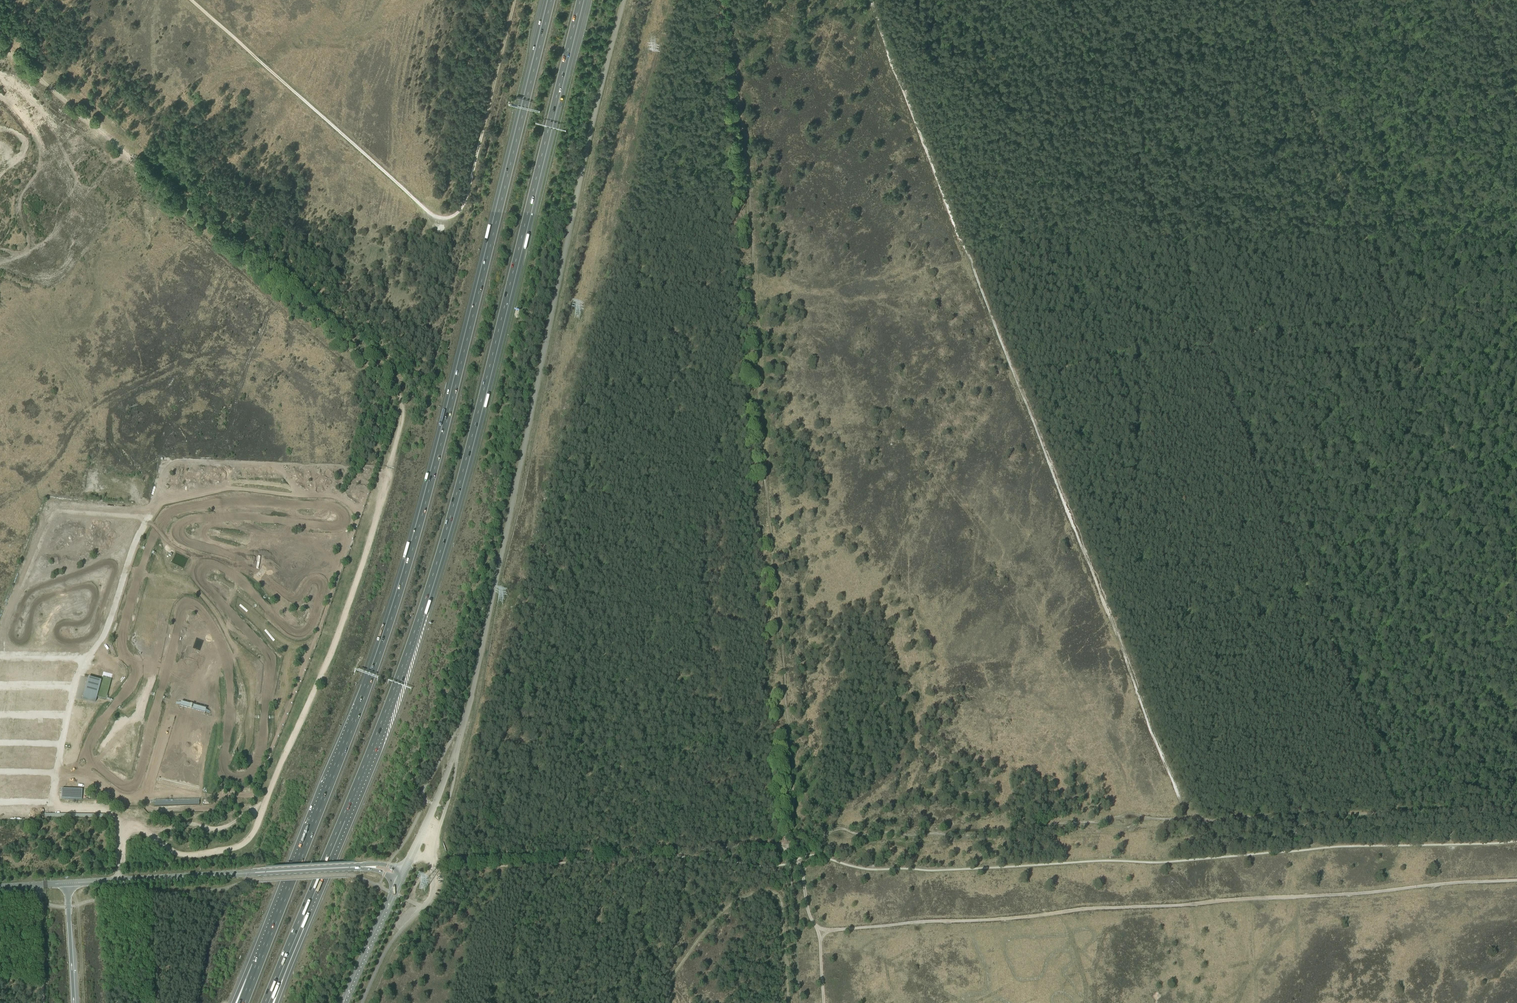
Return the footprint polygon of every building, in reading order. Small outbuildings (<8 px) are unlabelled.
[(82,699),(95,702),(100,682),(87,679),(82,699)] [(82,790),(62,789),(61,799),(82,800),(82,790)]
